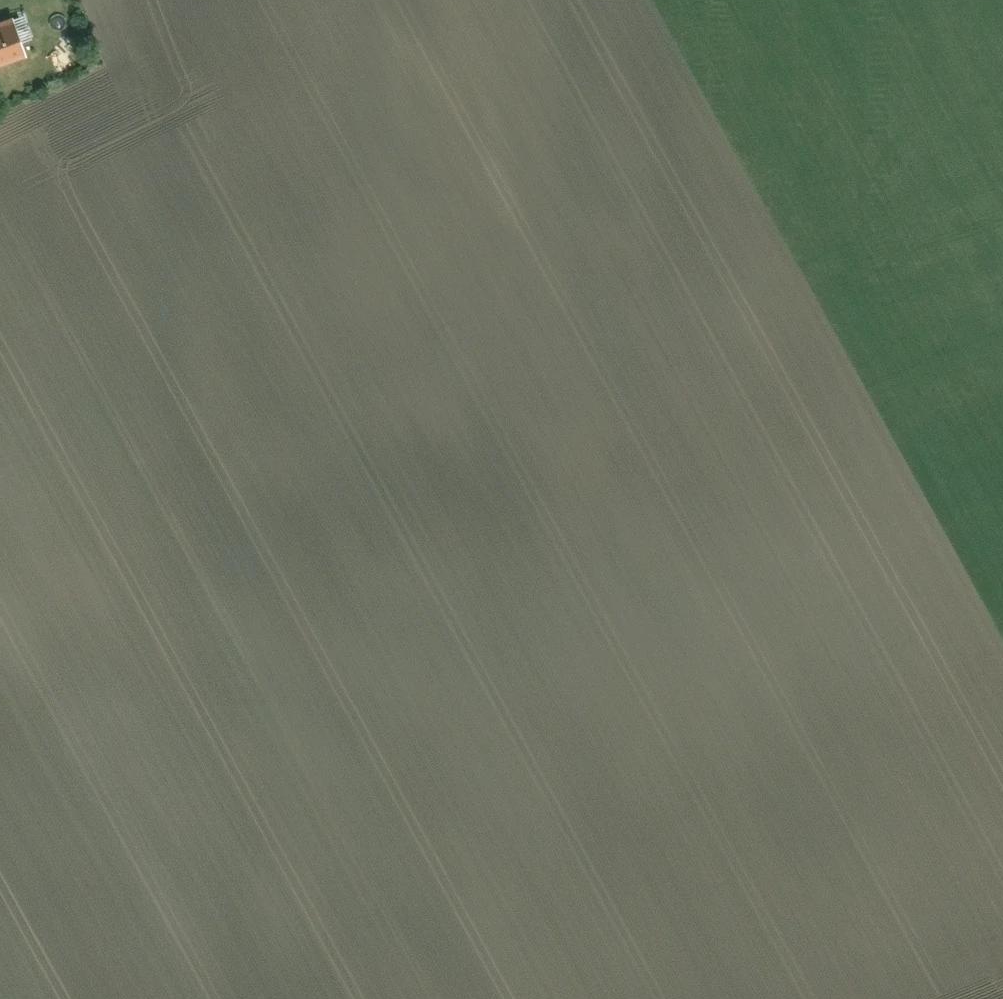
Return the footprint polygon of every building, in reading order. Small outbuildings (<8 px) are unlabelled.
[(28,52),(12,12),(0,17),(0,63),(28,52)]
